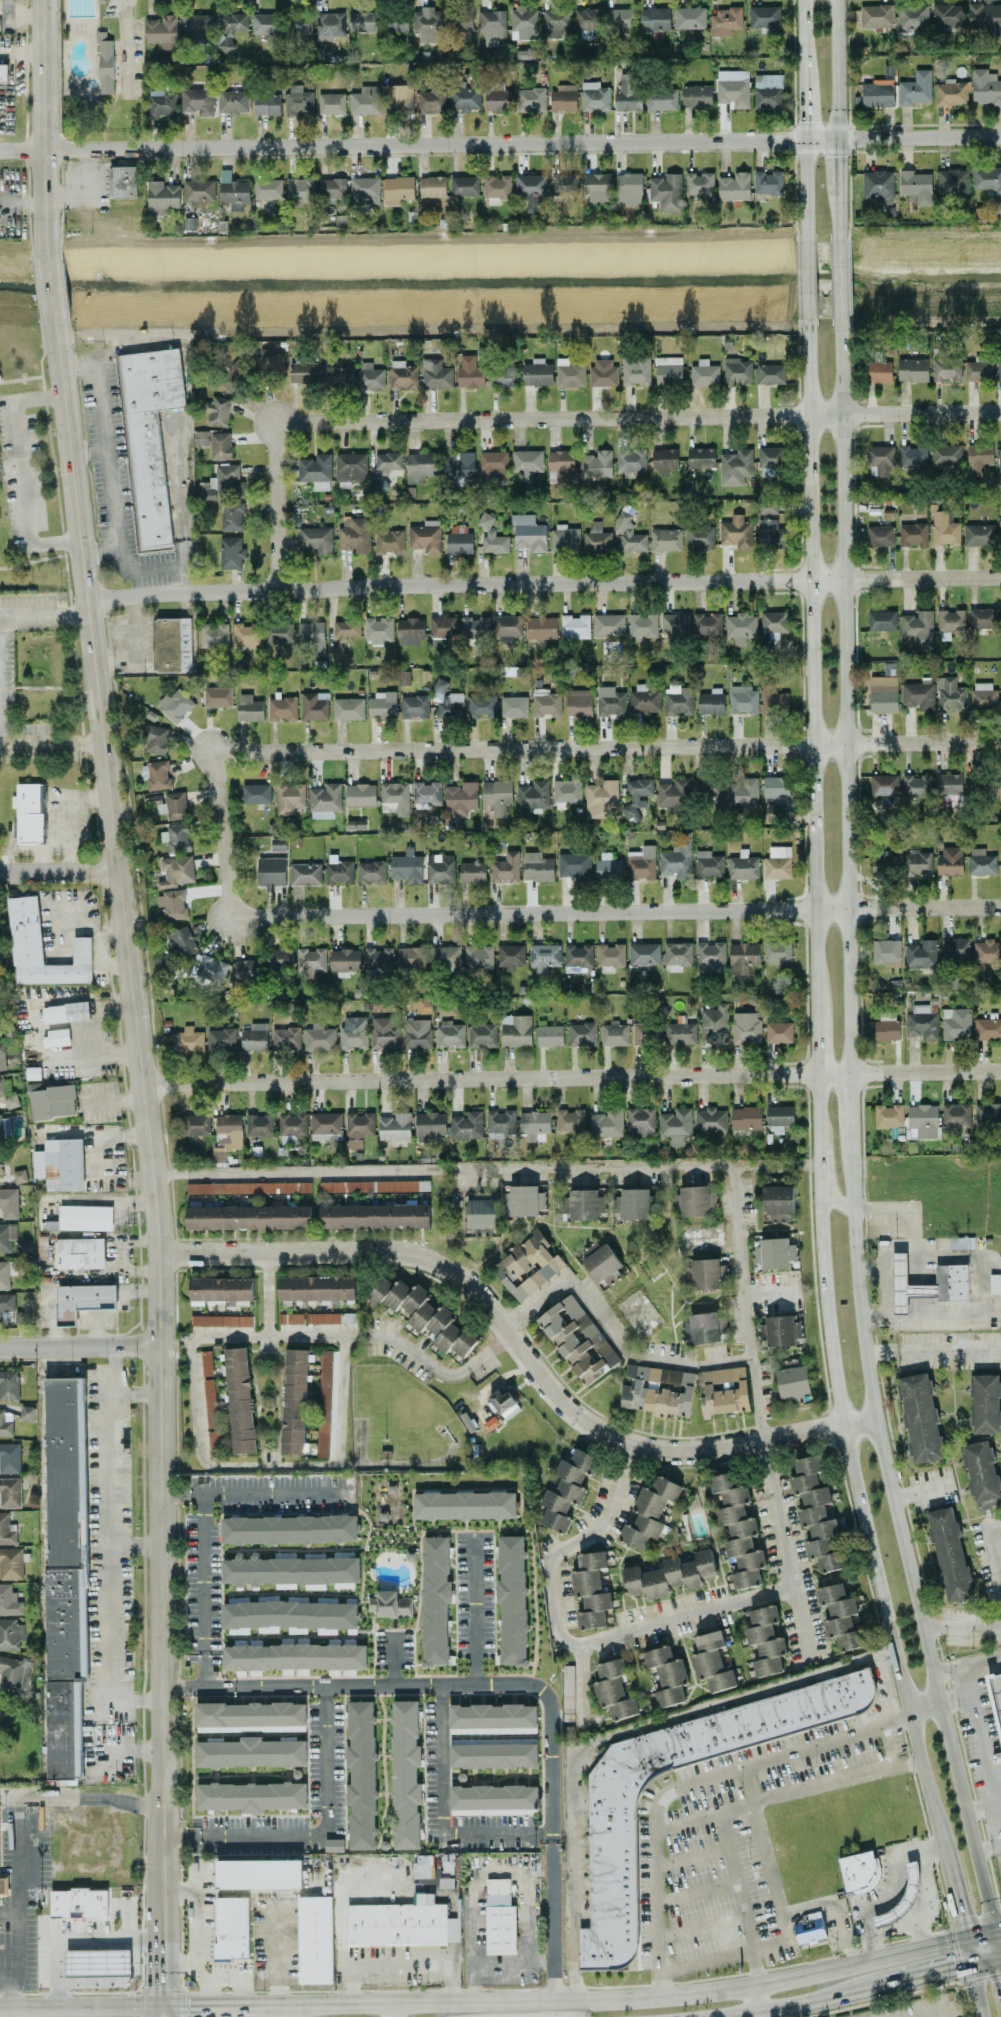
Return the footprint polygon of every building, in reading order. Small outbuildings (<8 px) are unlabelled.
[(1000,3),(968,4),(969,28),(985,28),(985,40),(1000,40),(1000,10),(1000,3)] [(964,4),(932,5),(932,29),(964,28),(964,4)] [(893,27),(893,5),(860,5),(860,28),(893,27)] [(928,5),(897,5),(897,31),(928,32),(928,5)] [(748,7),(749,27),(780,26),(780,6),(748,7)] [(538,39),(537,9),(525,9),(525,7),(510,7),(511,40),(538,39)] [(674,8),(674,29),(706,29),(705,7),(674,8)] [(442,43),(441,8),(413,9),(413,33),(419,32),(419,43),(442,43)] [(639,8),(640,32),(670,31),(670,8),(639,8)] [(742,29),(742,8),(711,9),(711,36),(731,35),(731,29),(742,29)] [(575,9),(576,32),(587,31),(587,30),(602,30),(602,9),(575,9)] [(635,28),(634,9),(607,9),(607,29),(635,28)] [(447,33),(454,33),(454,40),(465,40),(465,31),(473,31),(473,10),(446,10),(447,33)] [(542,30),(546,30),(546,38),(561,38),(561,29),(570,29),(570,11),(542,10),(542,30)] [(506,11),(479,11),(480,38),(506,38),(506,11)] [(345,35),(344,12),(316,12),(317,36),(345,35)] [(376,12),(349,12),(349,32),(376,32),(376,12)] [(408,32),(407,12),(381,13),(382,33),(408,32)] [(218,15),(220,52),(233,51),(232,31),(248,30),(247,13),(218,15)] [(280,33),(279,13),(251,14),(252,34),(280,33)] [(145,43),(157,43),(157,50),(170,49),(170,43),(177,42),(177,14),(161,15),(161,20),(145,20),(145,43)] [(182,36),(213,35),(212,14),(181,15),(182,36)] [(310,33),(309,14),(284,14),(285,34),(310,33)] [(114,94),(113,40),(106,40),(106,31),(98,32),(98,94),(114,94)] [(1000,104),(1000,80),(996,80),(996,73),(988,73),(988,68),(971,69),(972,105),(1000,104)] [(749,71),(717,70),(716,103),(732,103),(732,108),(748,108),(749,71)] [(898,82),(898,105),(931,105),(931,70),(914,70),(914,81),(898,82)] [(616,75),(617,111),(640,110),(639,74),(616,75)] [(773,86),(773,76),(755,76),(755,86),(773,86)] [(935,105),(968,105),(968,81),(943,80),(943,84),(935,83),(935,105)] [(893,107),(893,81),(861,81),(862,107),(893,107)] [(610,110),(609,87),(599,87),(598,82),(581,82),(582,111),(610,110)] [(504,90),(503,83),(486,84),(487,111),(512,110),(512,90),(504,90)] [(313,114),(313,91),(302,91),(302,84),(289,85),(289,93),(285,93),(285,114),(313,114)] [(385,85),(385,114),(413,113),(412,85),(385,85)] [(349,93),(350,114),(380,114),(380,86),(360,86),(360,93),(349,93)] [(550,86),(550,111),(577,110),(576,86),(550,86)] [(712,86),(682,86),(682,108),(711,108),(712,86)] [(181,115),(213,114),(213,88),(181,89),(181,115)] [(546,111),(546,88),(516,89),(516,112),(546,111)] [(647,111),(678,110),(677,88),(646,89),(647,111)] [(754,109),(782,108),(781,88),(754,88),(754,109)] [(148,92),(149,117),(176,116),(176,91),(148,92)] [(249,114),(248,91),(218,91),(218,114),(249,114)] [(445,114),(446,91),(418,91),(417,113),(445,114)] [(345,94),(318,93),(318,114),(345,115),(345,94)] [(279,95),(254,96),(254,115),(280,115),(279,95)] [(136,198),(136,166),(108,167),(109,198),(136,198)] [(973,167),(972,189),(987,189),(987,194),(1000,194),(1000,168),(973,167)] [(969,196),(968,169),(937,169),(937,196),(969,196)] [(249,181),(231,181),(231,170),(219,170),(219,203),(229,203),(229,211),(243,210),(243,203),(249,203),(249,181)] [(932,173),(912,173),(912,170),(900,170),(899,195),(907,195),(907,202),(915,202),(915,206),(932,206),(932,173)] [(862,171),(863,198),(876,198),(876,204),(894,204),(893,171),(862,171)] [(749,172),(734,172),(734,177),(718,177),(718,200),(750,200),(749,172)] [(754,172),(754,195),(783,194),(782,172),(754,172)] [(609,201),(610,174),(585,173),(584,201),(609,201)] [(642,205),(642,173),(615,174),(616,206),(642,205)] [(659,201),(659,212),(682,212),(681,173),(664,174),(664,177),(649,177),(649,202),(659,201)] [(713,173),(685,173),(686,196),(714,195),(713,173)] [(578,175),(551,174),(551,195),(577,196),(578,175)] [(546,196),(546,175),(515,176),(515,196),(526,196),(526,213),(540,212),(540,196),(546,196)] [(446,197),(445,176),(419,177),(419,198),(446,197)] [(451,196),(479,196),(479,177),(451,176),(451,196)] [(483,198),(511,199),(511,176),(483,176),(483,198)] [(379,177),(351,178),(351,205),(379,204),(379,177)] [(399,205),(399,200),(414,199),(413,177),(383,177),(384,206),(399,205)] [(314,178),(286,179),(287,201),(314,200),(314,178)] [(346,178),(319,179),(319,199),(346,198),(346,178)] [(184,202),(192,202),(192,208),(204,208),(204,201),(215,201),(214,179),(183,180),(184,202)] [(282,199),(281,179),(254,179),(254,199),(282,199)] [(179,184),(163,185),(163,180),(147,181),(147,215),(168,215),(167,209),(180,209),(179,184)] [(196,230),(196,217),(184,217),(184,230),(196,230)] [(172,547),(157,410),(185,407),(179,348),(118,355),(139,551),(172,547)] [(283,353),(273,354),(272,348),(257,349),(258,374),(284,373),(283,353)] [(475,355),(457,355),(458,388),(484,387),(484,367),(475,367),(475,355)] [(650,356),(622,357),(622,385),(650,385),(650,356)] [(682,357),(655,357),(656,384),(682,383),(682,357)] [(245,361),(229,358),(225,390),(241,392),(245,361)] [(422,389),(453,389),(453,367),(442,367),(442,358),(421,359),(422,389)] [(552,364),(544,364),(543,358),(531,358),(531,363),(522,364),(522,386),(552,385),(552,364)] [(556,387),(585,387),(584,363),(568,364),(568,358),(556,358),(556,387)] [(927,358),(897,359),(897,382),(928,381),(927,358)] [(961,380),(960,358),(932,359),(932,381),(961,380)] [(618,386),(617,366),(612,366),(612,359),(590,359),(591,387),(618,386)] [(719,385),(718,365),(708,365),(707,359),(697,359),(697,365),(690,365),(691,385),(719,385)] [(751,359),(723,359),(723,385),(752,384),(751,359)] [(964,361),(965,381),(993,380),(992,360),(964,361)] [(417,365),(405,366),(405,361),(390,361),(390,390),(418,390),(417,365)] [(891,362),(869,361),(868,382),(891,383),(891,362)] [(317,362),(289,363),(290,383),(317,382),(317,362)] [(385,369),(372,368),(372,362),(359,362),(358,389),(384,390),(385,369)] [(785,384),(784,364),(756,365),(757,385),(785,384)] [(352,388),(352,367),(324,367),(324,387),(352,388)] [(490,388),(516,387),(515,367),(490,367),(490,388)] [(207,425),(228,426),(229,398),(208,397),(207,425)] [(209,431),(194,431),(194,444),(209,444),(209,431)] [(230,459),(230,432),(210,432),(210,459),(230,459)] [(962,445),(931,444),(931,465),(961,466),(962,445)] [(968,444),(968,475),(984,475),(984,465),(993,465),(993,444),(968,444)] [(894,465),(894,446),(866,446),(866,466),(869,466),(869,476),(888,476),(888,465),(894,465)] [(899,469),(927,468),(927,446),(899,446),(899,469)] [(782,447),(758,447),(758,468),(762,468),(762,476),(773,476),(773,467),(781,467),(782,447)] [(715,448),(687,448),(688,468),(715,468),(715,448)] [(720,486),(744,486),(744,476),(753,476),(752,448),(735,448),(736,453),(720,453),(720,486)] [(596,455),(580,455),(580,479),(613,478),(612,449),(596,450),(596,455)] [(645,472),(646,449),(617,449),(617,472),(645,472)] [(652,449),(652,470),(678,469),(677,449),(652,449)] [(543,450),(511,451),(512,471),(519,471),(519,481),(532,481),(532,472),(543,471),(543,450)] [(548,470),(556,470),(556,482),(575,481),(574,450),(548,451),(548,470)] [(375,453),(375,474),(388,473),(388,470),(402,469),(402,452),(375,453)] [(407,483),(426,483),(426,476),(437,475),(436,452),(406,453),(407,483)] [(442,458),(442,479),(474,479),(474,452),(458,452),(458,457),(442,458)] [(506,452),(480,452),(480,478),(506,478),(506,452)] [(367,453),(336,453),(335,481),(367,481),(367,453)] [(330,454),(315,454),(315,458),(297,459),(298,481),(312,481),(313,491),(331,490),(330,454)] [(244,498),(244,481),(239,481),(239,465),(215,465),(215,480),(196,481),(197,499),(244,498)] [(373,489),(386,491),(388,476),(376,474),(373,489)] [(759,514),(778,514),(778,501),(759,501),(759,514)] [(221,531),(244,531),(244,502),(221,502),(221,531)] [(494,517),(482,511),(475,525),(487,531),(494,517)] [(646,551),(647,534),(632,534),(632,512),(616,511),(615,532),(619,532),(619,551),(646,551)] [(932,545),(959,545),(960,522),(951,522),(951,511),(932,511),(932,545)] [(512,549),(546,549),(546,524),(534,524),(534,514),(513,514),(512,549)] [(751,549),(751,521),(743,521),(743,514),(731,514),(731,521),(719,521),(719,544),(736,544),(736,549),(751,549)] [(371,554),(370,517),(342,517),(343,527),(337,527),(338,550),(354,550),(354,554),(371,554)] [(759,548),(785,547),(785,528),(777,529),(777,519),(758,520),(759,548)] [(408,526),(408,549),(424,549),(424,553),(441,553),(440,520),(423,520),(423,526),(408,526)] [(601,521),(589,521),(589,532),(584,532),(583,550),(611,551),(612,532),(601,532),(601,521)] [(899,524),(899,546),(927,546),(927,523),(899,524)] [(552,550),(579,549),(579,528),(566,528),(566,524),(552,524),(552,550)] [(995,525),(964,524),(963,546),(994,547),(995,525)] [(447,553),(470,554),(471,526),(447,525),(447,553)] [(686,549),(714,548),(714,526),(686,527),(686,549)] [(893,526),(866,526),(867,547),(894,546),(893,526)] [(331,527),(298,528),(298,553),(332,552),(331,527)] [(682,529),(650,530),(651,551),(682,550),(682,529)] [(509,536),(495,536),(494,530),(482,530),(483,553),(509,552),(509,536)] [(404,553),(403,531),(374,532),(375,554),(404,553)] [(220,569),(241,569),(241,557),(243,557),(243,537),(220,537),(220,569)] [(968,609),(969,629),(998,627),(997,608),(968,609)] [(964,610),(938,610),(939,634),(965,633),(964,610)] [(788,632),(787,611),(760,612),(760,633),(788,632)] [(896,611),(868,611),(868,631),(896,630),(896,611)] [(932,611),(916,611),(916,615),(900,615),(900,638),(911,638),(911,650),(933,650),(932,611)] [(725,616),(725,638),(733,637),(733,646),(745,646),(745,638),(756,638),(756,616),(745,616),(745,612),(736,612),(736,616),(725,616)] [(593,615),(593,636),(625,636),(624,614),(593,615)] [(657,614),(628,614),(628,637),(657,637),(657,614)] [(659,633),(689,634),(689,614),(660,614),(659,633)] [(721,614),(693,614),(693,635),(721,636),(721,614)] [(589,615),(561,615),(561,638),(589,638),(589,615)] [(513,643),(513,635),(522,635),(521,616),(495,616),(495,643),(513,643)] [(456,617),(430,617),(430,647),(445,646),(445,637),(457,637),(456,617)] [(461,617),(461,638),(489,639),(489,617),(461,617)] [(557,638),(556,617),(526,617),(526,639),(557,638)] [(191,672),(190,618),(152,619),(153,672),(191,672)] [(393,618),(364,618),(364,642),(393,642),(393,618)] [(424,618),(397,618),(397,644),(419,644),(419,637),(424,637),(424,618)] [(360,636),(360,620),(334,620),(335,643),(346,642),(346,636),(360,636)] [(298,643),(310,643),(310,656),(324,656),(324,623),(298,622),(298,643)] [(228,624),(199,623),(199,647),(227,647),(228,624)] [(260,646),(260,623),(232,624),(233,647),(260,646)] [(265,643),(293,643),(292,623),(265,624),(265,643)] [(330,648),(336,660),(345,655),(340,643),(330,648)] [(400,685),(410,685),(410,671),(399,671),(400,685)] [(870,712),(897,712),(897,676),(869,677),(870,712)] [(955,677),(936,677),(937,711),(967,711),(966,687),(956,687),(955,677)] [(463,718),(463,693),(446,693),(447,680),(433,679),(432,701),(437,701),(436,717),(463,718)] [(901,682),(901,707),(918,707),(918,711),(933,711),(932,682),(901,682)] [(997,689),(991,689),(991,682),(971,683),(971,710),(997,710),(997,689)] [(629,691),(629,714),(660,713),(660,690),(647,691),(647,684),(635,684),(635,691),(629,691)] [(664,714),(692,714),(693,686),(665,685),(664,714)] [(762,713),(788,712),(788,693),(767,693),(767,685),(761,685),(762,713)] [(597,715),(626,715),(626,691),(615,692),(615,686),(596,686),(597,715)] [(231,707),(232,687),(203,687),(203,707),(231,707)] [(729,713),(757,713),(757,687),(728,687),(729,713)] [(195,703),(178,688),(169,697),(165,693),(155,705),(176,724),(195,703)] [(533,717),(561,717),(561,693),(548,693),(548,689),(532,689),(533,717)] [(565,690),(566,717),(592,716),(591,690),(565,690)] [(328,720),(328,693),(302,692),(301,720),(328,720)] [(396,718),(396,693),(368,693),(369,718),(396,718)] [(723,693),(698,694),(698,714),(724,714),(723,693)] [(251,694),(238,694),(238,721),(262,721),(263,700),(251,700),(251,694)] [(468,695),(468,718),(496,717),(496,694),(468,695)] [(401,718),(429,718),(428,696),(400,696),(401,718)] [(297,720),(296,697),(268,698),(268,721),(297,720)] [(500,697),(501,718),(528,717),(527,697),(500,697)] [(333,720),(364,719),(364,698),(332,699),(333,720)] [(164,755),(169,728),(146,725),(142,752),(164,755)] [(146,762),(147,790),(170,789),(168,761),(146,762)] [(902,774),(903,796),(931,796),(930,776),(912,776),(912,774),(902,774)] [(936,774),(935,806),(962,807),(962,774),(936,774)] [(898,775),(870,775),(870,794),(898,795),(898,775)] [(721,778),(694,777),(693,797),(721,798),(721,778)] [(763,797),(789,798),(789,777),(764,777),(763,797)] [(689,778),(672,778),(672,783),(656,783),(657,806),(682,806),(682,793),(689,793),(689,778)] [(757,806),(758,778),(742,778),(742,783),(726,783),(726,806),(757,806)] [(585,785),(586,818),(607,817),(606,809),(619,809),(618,779),(602,780),(602,785),(585,785)] [(652,779),(627,779),(627,804),(632,804),(632,796),(652,796),(652,779)] [(513,803),(512,780),(481,781),(482,805),(492,804),(493,818),(507,817),(506,803),(513,803)] [(517,809),(549,808),(549,780),(532,780),(532,785),(516,786),(517,809)] [(552,780),(553,802),(582,802),(581,780),(552,780)] [(477,781),(461,782),(461,786),(445,786),(446,817),(468,816),(468,809),(477,809),(477,781)] [(380,783),(381,811),(396,811),(396,817),(409,816),(409,782),(380,783)] [(413,782),(413,807),(441,807),(441,782),(413,782)] [(341,783),(324,783),(325,788),(309,788),(309,819),(333,818),(333,811),(341,811),(341,783)] [(16,842),(42,843),(43,784),(17,784),(16,842)] [(270,784),(241,784),(242,804),(270,804),(270,784)] [(277,815),(294,815),(294,808),(305,808),(305,784),(276,784),(277,815)] [(345,785),(346,806),(376,805),(375,784),(345,785)] [(165,793),(166,820),(186,819),(185,792),(165,793)] [(167,824),(167,853),(189,852),(188,824),(167,824)] [(658,852),(659,875),(675,874),(676,879),(692,878),(691,831),(680,832),(680,846),(672,846),(672,852),(658,852)] [(270,851),(286,851),(286,838),(271,838),(270,851)] [(655,879),(654,845),(641,845),(641,852),(627,852),(627,879),(655,879)] [(422,884),(422,855),(413,855),(413,846),(405,847),(405,856),(390,856),(390,879),(406,879),(406,884),(422,884)] [(791,878),(790,846),(768,847),(769,857),(764,857),(764,879),(791,878)] [(962,875),(962,847),(938,846),(938,875),(962,875)] [(984,848),(968,848),(969,875),(996,874),(996,855),(984,855),(984,848)] [(490,861),(491,883),(519,882),(519,850),(505,850),(506,861),(490,861)] [(723,855),(711,856),(711,850),(695,850),(696,878),(723,877),(723,855)] [(932,875),(931,851),(903,851),(904,876),(932,875)] [(541,852),(523,852),(523,881),(554,880),(554,858),(542,859),(541,852)] [(612,860),(612,852),(597,853),(597,878),(622,877),(621,859),(612,860)] [(558,854),(559,876),(574,876),(575,882),(591,881),(590,853),(558,854)] [(870,855),(873,876),(895,874),(892,853),(870,855)] [(353,861),(337,861),(337,855),(326,854),(325,884),(353,884),(353,861)] [(454,882),(454,854),(426,855),(427,882),(454,882)] [(159,858),(161,877),(156,878),(157,887),(194,885),(193,856),(159,858)] [(759,857),(727,857),(728,879),(759,878),(759,857)] [(258,886),(266,885),(266,888),(286,888),(285,858),(257,858),(258,886)] [(357,862),(358,884),(386,883),(385,861),(357,862)] [(459,862),(460,883),(486,882),(485,862),(459,862)] [(321,864),(290,864),(290,885),(321,886),(321,864)] [(163,920),(186,919),(185,891),(157,892),(157,908),(163,907),(163,920)] [(9,897),(13,984),(92,981),(91,937),(72,938),(73,964),(42,965),(39,896),(9,897)] [(164,936),(174,960),(198,950),(187,926),(164,936)] [(969,938),(941,938),(941,958),(969,958),(969,938)] [(872,962),(900,963),(900,940),(872,939),(872,962)] [(905,944),(904,968),(936,968),(937,940),(921,939),(921,944),(905,944)] [(974,963),(982,963),(982,970),(1000,970),(1000,942),(993,942),(993,940),(973,940),(974,963)] [(696,942),(696,973),(725,972),(724,941),(696,942)] [(791,961),(791,941),(764,942),(765,962),(791,961)] [(692,943),(664,942),(664,965),(692,965),(692,943)] [(629,943),(629,965),(660,964),(660,943),(629,943)] [(729,975),(748,974),(748,966),(759,965),(759,943),(729,943),(729,975)] [(529,967),(535,967),(536,974),(548,974),(547,966),(561,966),(560,944),(529,945),(529,967)] [(597,944),(597,969),(614,969),(614,967),(625,967),(625,944),(597,944)] [(524,945),(497,945),(498,967),(525,966),(524,945)] [(592,945),(564,945),(564,973),(582,973),(582,967),(593,967),(592,945)] [(460,946),(432,947),(433,967),(460,967),(460,946)] [(465,969),(493,968),(493,946),(464,946),(465,969)] [(398,947),(397,967),(425,967),(425,947),(398,947)] [(296,949),(297,971),(326,971),(325,948),(296,949)] [(364,970),(392,970),(392,948),(364,948),(364,970)] [(292,949),(268,949),(268,970),(293,969),(292,949)] [(330,949),(330,972),(360,971),(360,949),(330,949)] [(195,974),(221,984),(228,965),(202,955),(195,974)] [(259,960),(233,960),(234,980),(259,980),(259,960)] [(701,1044),(728,1043),(727,1002),(716,1003),(716,1009),(700,1009),(701,1044)] [(43,1023),(89,1020),(88,1003),(42,1005),(43,1023)] [(941,1008),(942,1039),(970,1039),(970,1008),(941,1008)] [(760,1043),(761,1013),(732,1012),(732,1043),(760,1043)] [(532,1046),(531,1015),(501,1015),(501,1046),(532,1046)] [(367,1017),(344,1017),(344,1027),(339,1027),(339,1049),(368,1049),(367,1017)] [(399,1048),(398,1017),(371,1018),(372,1049),(399,1048)] [(1000,1040),(1000,1019),(975,1018),(974,1039),(1000,1040)] [(464,1024),(451,1024),(451,1020),(436,1020),(436,1047),(464,1046),(464,1024)] [(629,1045),(628,1024),(618,1024),(618,1020),(609,1020),(609,1024),(600,1024),(601,1046),(629,1045)] [(899,1020),(873,1021),(874,1041),(900,1040),(899,1020)] [(303,1029),(304,1050),(335,1050),(335,1028),(323,1028),(323,1022),(311,1022),(312,1029),(303,1029)] [(792,1022),(765,1022),(765,1043),(792,1043),(792,1022)] [(267,1051),(267,1023),(250,1023),(250,1030),(240,1030),(240,1051),(267,1051)] [(469,1048),(497,1047),(496,1023),(468,1024),(469,1048)] [(568,1023),(568,1046),(597,1046),(596,1023),(568,1023)] [(633,1044),(661,1043),(660,1023),(632,1023),(633,1044)] [(696,1023),(665,1023),(666,1044),(696,1044),(696,1023)] [(431,1047),(431,1024),(403,1025),(404,1048),(431,1047)] [(563,1025),(537,1026),(537,1047),(564,1046),(563,1025)] [(203,1052),(203,1032),(192,1032),(192,1026),(183,1026),(183,1032),(177,1032),(177,1052),(203,1052)] [(300,1027),(271,1028),(272,1050),(301,1050),(300,1027)] [(70,1044),(68,1028),(43,1031),(46,1048),(70,1044)] [(206,1029),(207,1052),(235,1052),(235,1028),(206,1029)] [(18,1069),(17,1057),(4,1058),(3,1043),(0,1043),(0,1071),(18,1069)] [(73,1085),(30,1089),(32,1120),(75,1116),(73,1085)] [(8,1109),(19,1105),(15,1093),(4,1097),(8,1109)] [(942,1134),(967,1134),(967,1127),(971,1127),(970,1103),(942,1104),(942,1134)] [(1000,1125),(1000,1104),(975,1103),(975,1124),(1000,1125)] [(906,1104),(906,1139),(937,1139),(937,1105),(906,1104)] [(874,1105),(874,1127),(903,1127),(902,1105),(874,1105)] [(695,1132),(727,1132),(726,1110),(716,1110),(716,1106),(706,1107),(706,1110),(695,1110),(695,1132)] [(793,1125),(793,1106),(767,1106),(767,1133),(783,1132),(783,1126),(793,1125)] [(731,1107),(731,1130),(761,1129),(761,1107),(731,1107)] [(626,1108),(627,1130),(634,1130),(634,1137),(655,1137),(654,1108),(626,1108)] [(658,1114),(659,1136),(670,1136),(670,1146),(684,1146),(684,1137),(692,1137),(691,1108),(674,1108),(674,1114),(658,1114)] [(556,1110),(556,1132),(585,1132),(584,1109),(556,1110)] [(622,1137),(623,1109),(606,1109),(606,1114),(590,1114),(590,1136),(622,1137)] [(482,1110),(466,1111),(466,1116),(450,1116),(450,1139),(482,1138),(482,1110)] [(519,1112),(520,1134),(550,1134),(550,1111),(519,1112)] [(374,1112),(345,1113),(346,1150),(362,1149),(362,1136),(374,1136),(374,1112)] [(410,1140),(410,1112),(394,1112),(394,1117),(378,1117),(379,1140),(410,1140)] [(306,1139),(306,1113),(278,1114),(279,1135),(282,1135),(282,1139),(306,1139)] [(311,1140),(342,1140),(342,1113),(310,1113),(311,1140)] [(445,1135),(446,1113),(416,1113),(416,1142),(430,1142),(430,1135),(445,1135)] [(210,1135),(209,1114),(182,1115),(183,1136),(210,1135)] [(242,1114),(216,1114),(216,1144),(224,1144),(224,1150),(242,1149),(242,1114)] [(274,1114),(245,1115),(246,1137),(275,1136),(274,1114)] [(10,1143),(9,1115),(0,1116),(0,1144),(10,1143)] [(84,1189),(82,1139),(44,1140),(44,1151),(33,1151),(33,1177),(45,1177),(45,1190),(84,1189)] [(15,1183),(27,1181),(25,1170),(13,1171),(15,1183)] [(318,1183),(319,1193),(429,1190),(429,1180),(318,1183)] [(310,1182),(186,1183),(187,1194),(311,1193),(310,1182)] [(680,1186),(681,1217),(709,1216),(709,1209),(715,1209),(714,1192),(708,1192),(708,1185),(680,1186)] [(793,1214),(792,1185),(762,1186),(763,1214),(770,1214),(770,1220),(781,1220),(780,1214),(793,1214)] [(538,1186),(508,1186),(509,1216),(539,1216),(539,1209),(545,1209),(545,1193),(538,1193),(538,1186)] [(17,1188),(0,1188),(0,1208),(2,1208),(2,1219),(18,1219),(17,1188)] [(621,1219),(650,1219),(649,1188),(621,1189),(621,1196),(613,1196),(614,1212),(621,1212),(621,1219)] [(598,1220),(598,1190),(570,1190),(570,1220),(598,1220)] [(468,1228),(474,1228),(474,1236),(491,1235),(490,1228),(497,1228),(497,1194),(467,1195),(468,1228)] [(112,1206),(59,1205),(59,1230),(112,1230),(112,1206)] [(312,1228),(311,1205),(186,1207),(187,1230),(312,1228)] [(319,1205),(319,1228),(430,1228),(430,1205),(319,1205)] [(10,1252),(10,1239),(16,1239),(16,1224),(0,1224),(0,1252),(10,1252)] [(518,1303),(566,1265),(557,1254),(553,1258),(542,1244),(546,1241),(537,1230),(519,1244),(520,1245),(491,1268),(518,1303)] [(105,1268),(104,1238),(57,1239),(58,1269),(105,1268)] [(759,1239),(760,1246),(756,1246),(756,1269),(789,1268),(789,1260),(796,1260),(795,1244),(788,1244),(788,1238),(759,1239)] [(603,1239),(584,1253),(587,1257),(581,1261),(598,1284),(605,1279),(608,1284),(621,1275),(617,1269),(622,1266),(603,1239)] [(967,1265),(935,1265),(935,1285),(905,1285),(905,1252),(892,1253),(893,1314),(906,1314),(906,1296),(936,1296),(936,1301),(968,1300),(967,1265)] [(692,1290),(723,1289),(722,1259),(684,1260),(684,1285),(692,1284),(692,1290)] [(9,1261),(0,1261),(0,1289),(10,1289),(9,1261)] [(278,1276),(278,1300),(355,1300),(355,1276),(278,1276)] [(253,1278),(190,1277),(189,1300),(253,1301),(253,1278)] [(367,1299),(376,1305),(383,1300),(389,1308),(395,1310),(401,1306),(412,1314),(409,1323),(411,1326),(419,1332),(426,1327),(438,1336),(432,1343),(445,1354),(450,1348),(464,1358),(479,1338),(467,1328),(463,1331),(452,1323),(455,1314),(443,1305),(437,1309),(427,1302),(430,1293),(418,1284),(411,1288),(400,1280),(396,1283),(383,1279),(371,1287),(367,1299)] [(77,1326),(77,1309),(117,1309),(117,1285),(57,1286),(58,1326),(77,1326)] [(536,1319),(584,1386),(609,1368),(609,1369),(620,1361),(571,1293),(536,1319)] [(2,1322),(2,1311),(14,1311),(14,1294),(0,1294),(0,1322),(2,1322)] [(721,1311),(689,1314),(691,1345),(720,1342),(719,1332),(722,1332),(721,1311)] [(278,1324),(303,1324),(303,1313),(278,1314),(278,1324)] [(355,1313),(306,1314),(306,1324),(355,1323),(355,1313)] [(254,1316),(191,1315),(191,1326),(253,1327),(254,1316)] [(765,1316),(766,1347),(795,1346),(794,1315),(765,1316)] [(225,1348),(232,1454),(255,1453),(248,1346),(225,1348)] [(305,1454),(308,1349),(284,1349),(281,1453),(305,1454)] [(211,1350),(201,1351),(202,1376),(212,1376),(211,1350)] [(328,1458),(331,1350),(321,1350),(317,1458),(328,1458)] [(781,1399),(788,1397),(789,1403),(804,1401),(803,1394),(810,1393),(806,1365),(798,1366),(797,1360),(775,1363),(781,1399)] [(690,1416),(695,1372),(626,1364),(624,1377),(635,1379),(634,1386),(623,1385),(620,1408),(690,1416)] [(697,1371),(699,1387),(700,1387),(704,1419),(710,1418),(710,1414),(750,1410),(745,1366),(697,1371)] [(18,1400),(18,1370),(0,1371),(0,1401),(18,1400)] [(939,1461),(933,1374),(900,1376),(907,1463),(939,1461)] [(970,1374),(971,1433),(1000,1433),(1000,1374),(970,1374)] [(85,1378),(43,1378),(48,1779),(82,1779),(81,1682),(88,1682),(85,1378)] [(215,1379),(204,1379),(206,1428),(216,1427),(215,1379)] [(488,1396),(501,1421),(520,1411),(506,1386),(488,1396)] [(35,1408),(21,1405),(18,1419),(32,1422),(35,1408)] [(12,1410),(0,1410),(0,1436),(12,1436),(12,1410)] [(208,1431),(208,1456),(218,1456),(219,1431),(208,1431)] [(962,1444),(972,1511),(1000,1506),(991,1440),(962,1444)] [(20,1473),(19,1443),(0,1443),(0,1473),(20,1473)] [(595,1457),(575,1448),(568,1463),(561,1459),(554,1474),(561,1477),(554,1492),(547,1488),(539,1504),(546,1507),(539,1523),(565,1534),(572,1519),(565,1516),(572,1501),(580,1505),(587,1489),(582,1487),(595,1457)] [(734,1589),(761,1585),(759,1567),(765,1566),(763,1549),(753,1550),(751,1533),(757,1533),(755,1517),(745,1518),(744,1502),(750,1502),(748,1485),(737,1486),(735,1472),(709,1475),(712,1493),(721,1492),(723,1508),(716,1509),(718,1526),(728,1524),(730,1540),(724,1541),(726,1558),(735,1556),(737,1572),(732,1573),(734,1589)] [(682,1486),(656,1475),(651,1489),(642,1486),(633,1509),(639,1512),(633,1527),(624,1523),(617,1540),(643,1550),(649,1536),(657,1539),(664,1523),(657,1521),(666,1499),(676,1502),(682,1486)] [(20,1508),(20,1478),(0,1478),(0,1508),(20,1508)] [(413,1519),(516,1518),(516,1492),(413,1493),(413,1519)] [(928,1511),(943,1603),(971,1599),(955,1506),(928,1511)] [(16,1544),(15,1524),(9,1524),(9,1512),(0,1512),(0,1544),(16,1544)] [(356,1515),(221,1517),(221,1544),(357,1542),(356,1515)] [(500,1665),(527,1665),(526,1535),(498,1536),(498,1581),(499,1581),(500,1665)] [(449,1536),(422,1536),(423,1666),(449,1666),(448,1602),(452,1602),(452,1581),(449,1581),(449,1536)] [(23,1579),(22,1548),(0,1548),(0,1579),(23,1579)] [(359,1557),(258,1559),(258,1556),(234,1556),(234,1559),(222,1559),(222,1583),(234,1583),(234,1585),(360,1583),(359,1557)] [(838,1651),(865,1646),(862,1630),(854,1632),(850,1615),(858,1613),(855,1596),(846,1598),(843,1582),(815,1588),(819,1606),(827,1604),(830,1620),(823,1621),(826,1638),(835,1636),(838,1651)] [(0,1584),(0,1615),(23,1615),(23,1601),(16,1602),(16,1592),(11,1592),(11,1583),(0,1584)] [(367,1612),(376,1612),(376,1617),(411,1617),(411,1596),(367,1596),(367,1612)] [(357,1602),(222,1602),(222,1628),(357,1628),(357,1602)] [(755,1677),(783,1672),(780,1655),(787,1653),(783,1636),(775,1638),(772,1622),(779,1621),(776,1605),(748,1610),(752,1627),(744,1629),(748,1646),(756,1644),(759,1659),(752,1661),(755,1677)] [(0,1620),(0,1650),(19,1651),(19,1641),(23,1641),(24,1621),(0,1620)] [(736,1686),(732,1669),(723,1671),(718,1648),(724,1647),(721,1630),(693,1636),(698,1653),(691,1655),(697,1680),(706,1678),(709,1692),(736,1686)] [(366,1669),(366,1644),(222,1645),(223,1670),(366,1669)] [(643,1652),(646,1669),(656,1667),(661,1690),(654,1692),(658,1708),(685,1701),(681,1684),(688,1682),(683,1659),(673,1661),(670,1646),(643,1652)] [(20,1690),(23,1660),(0,1657),(0,1687),(20,1690)] [(596,1664),(600,1681),(593,1683),(599,1706),(608,1704),(612,1720),(638,1713),(634,1696),(627,1698),(620,1674),(627,1672),(623,1657),(596,1664)] [(574,1665),(561,1665),(563,1721),(575,1721),(574,1665)] [(580,1927),(580,1968),(620,1968),(627,1966),(633,1960),(635,1956),(638,1951),(636,1811),(639,1798),(643,1789),(649,1781),(660,1772),(673,1767),(861,1711),(867,1707),(871,1702),(875,1696),(876,1686),(870,1666),(611,1743),(588,1773),(590,1927),(580,1927)] [(1000,1755),(1000,1671),(982,1676),(1000,1755)] [(374,1701),(347,1701),(348,1745),(345,1745),(346,1768),(350,1768),(350,1784),(346,1784),(346,1805),(349,1805),(349,1850),(376,1849),(374,1701)] [(392,1849),(419,1849),(419,1804),(421,1804),(421,1783),(417,1783),(417,1766),(419,1766),(418,1701),(391,1701),(392,1849)] [(9,1711),(0,1702),(0,1720),(9,1711)] [(195,1727),(305,1726),(305,1702),(194,1703),(195,1727)] [(449,1733),(537,1733),(536,1704),(449,1705),(449,1733)] [(195,1766),(306,1767),(306,1740),(261,1740),(261,1736),(239,1736),(239,1741),(195,1741),(195,1766)] [(537,1738),(449,1739),(449,1768),(537,1767),(537,1738)] [(306,1809),(306,1783),(195,1784),(196,1810),(241,1809),(241,1813),(262,1813),(262,1809),(306,1809)] [(538,1814),(538,1785),(450,1786),(450,1815),(538,1814)] [(325,1839),(325,1853),(344,1852),(343,1838),(325,1839)] [(838,1857),(845,1894),(880,1888),(874,1851),(838,1857)] [(415,1878),(435,1878),(434,1855),(414,1855),(415,1878)] [(301,1859),(217,1861),(217,1889),(302,1888),(301,1859)] [(517,1954),(516,1905),(510,1905),(510,1879),(485,1879),(486,1954),(517,1954)] [(107,1889),(51,1890),(51,1917),(107,1917),(107,1889)] [(347,1905),(347,1945),(460,1944),(460,1917),(447,1918),(447,1903),(434,1904),(434,1893),(413,1893),(413,1904),(347,1905)] [(331,1896),(297,1897),(299,1983),(333,1983),(331,1896)] [(216,1897),(215,1961),(248,1961),(249,1898),(216,1897)] [(798,1944),(825,1938),(821,1917),(793,1923),(798,1944)] [(131,1949),(65,1950),(65,1977),(131,1976),(131,1949)]
